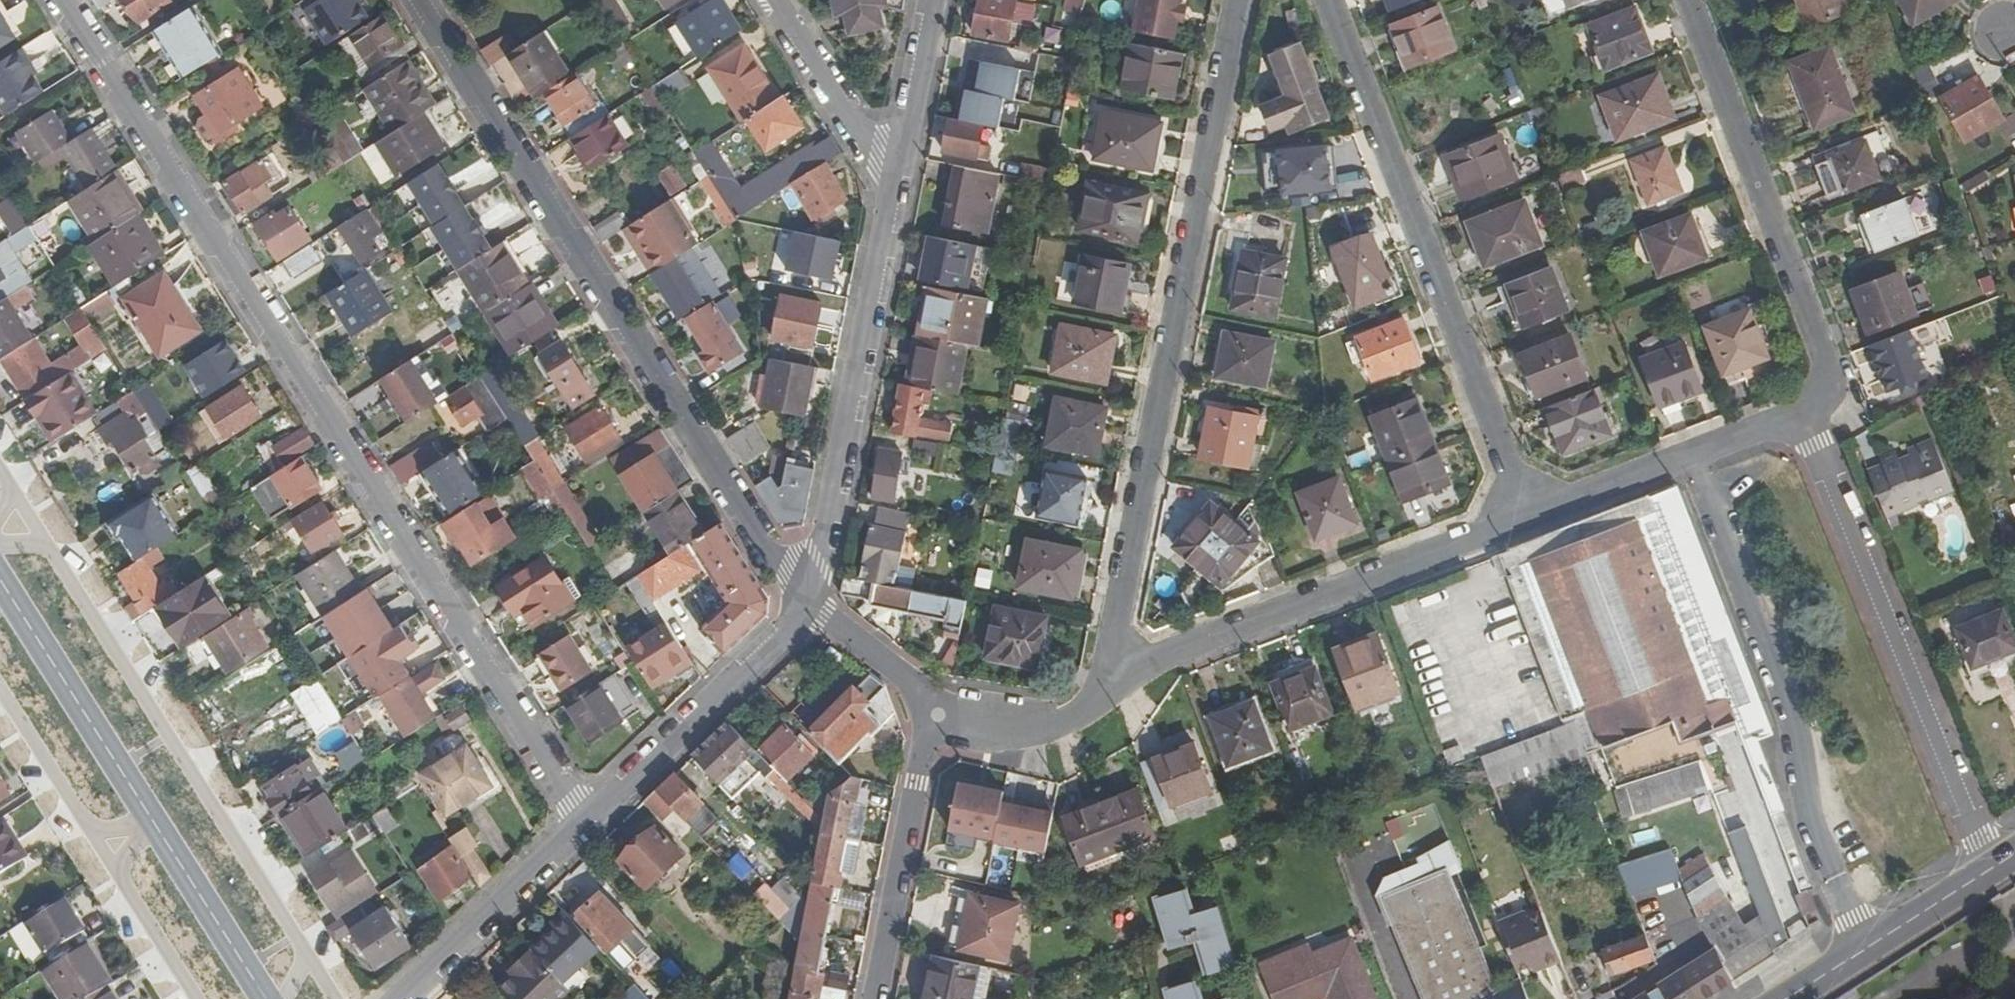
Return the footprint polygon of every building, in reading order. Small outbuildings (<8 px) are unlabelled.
[(99,10),(115,0),(93,0),(99,10)] [(170,0),(125,0),(140,24),(160,12),(163,15),(175,8),(170,0)] [(304,10),(327,46),(368,20),(355,0),(320,0),(304,10)] [(596,0),(595,0),(585,6),(598,27),(608,20),(605,15),(596,0)] [(619,6),(615,0),(596,0),(605,15),(619,6)] [(667,9),(681,0),(660,0),(667,9)] [(700,58),(740,32),(719,0),(714,0),(678,23),(700,58)] [(835,17),(844,14),(849,35),(882,26),(879,7),(889,4),(890,10),(903,13),(906,0),(832,0),(835,17)] [(1009,0),(982,0),(975,35),(1007,41),(1015,1),(1009,0)] [(1066,10),(1084,13),(1086,0),(1068,0),(1066,10)] [(1182,5),(1183,0),(1140,0),(1134,31),(1175,40),(1178,22),(1182,5)] [(1806,27),(1848,11),(1844,0),(1796,0),(1806,27)] [(1923,42),(1946,28),(1938,13),(1958,0),(1899,0),(1923,42)] [(1187,6),(1182,5),(1178,22),(1184,22),(1187,6)] [(608,20),(614,30),(629,22),(619,6),(605,15),(608,20)] [(201,68),(214,59),(222,54),(194,8),(154,33),(184,79),(201,68)] [(1635,8),(1588,26),(1605,70),(1652,53),(1635,8)] [(1437,9),(1391,27),(1407,69),(1453,51),(1437,9)] [(367,87),(405,63),(377,19),(339,43),(367,87)] [(16,39),(6,24),(3,26),(0,21),(0,48),(16,39)] [(700,58),(678,23),(668,30),(689,65),(700,58)] [(542,34),(517,49),(509,55),(537,100),(545,95),(570,79),(542,34)] [(482,54),(490,67),(509,55),(517,49),(509,37),(482,54)] [(1023,38),(1021,50),(1035,53),(1037,41),(1023,38)] [(634,61),(624,45),(610,54),(621,70),(634,61)] [(1132,46),(1124,90),(1174,100),(1183,55),(1132,46)] [(1294,130),(1325,118),(1298,47),(1275,56),(1290,98),(1264,108),(1271,129),(1291,122),(1294,130)] [(37,73),(21,48),(17,51),(33,76),(37,73)] [(759,80),(762,78),(743,48),(706,70),(743,123),(746,121),(774,103),(759,80)] [(1829,49),(1790,64),(1815,129),(1854,114),(1829,49)] [(7,115),(43,92),(33,76),(17,51),(0,61),(0,104),(7,115)] [(214,59),(201,68),(206,76),(219,67),(214,59)] [(405,63),(367,87),(393,128),(431,104),(405,63)] [(962,65),(953,111),(985,118),(994,71),(962,65)] [(238,70),(216,84),(206,90),(196,97),(206,115),(218,132),(219,135),(262,107),(238,70)] [(652,88),(662,104),(686,90),(675,73),(652,88)] [(596,107),(576,76),(570,79),(545,95),(572,139),(597,123),(608,116),(601,104),(596,107)] [(1659,76),(1602,99),(1618,141),(1669,121),(1658,91),(1663,89),(1659,76)] [(202,84),(206,90),(216,84),(211,77),(202,84)] [(777,101),(762,78),(759,80),(774,103),(777,101)] [(1977,79),(1942,100),(1967,141),(2001,119),(1977,79)] [(802,128),(783,98),(777,101),(774,103),(746,121),(766,152),(802,128)] [(335,108),(316,120),(336,152),(344,164),(363,152),(335,108)] [(19,133),(38,164),(61,149),(74,141),(55,111),(19,133)] [(977,159),(985,118),(953,111),(944,152),(977,159)] [(1161,123),(1105,113),(1096,160),(1152,171),(1161,123)] [(422,114),(376,143),(396,176),(442,146),(422,114)] [(213,136),(218,132),(206,115),(201,118),(198,130),(202,135),(213,136)] [(1060,132),(1063,117),(1052,115),(1049,130),(1060,132)] [(572,139),(571,140),(591,171),(617,155),(597,123),(572,139)] [(74,141),(61,149),(86,190),(115,171),(117,170),(91,130),(74,141)] [(739,189),(709,144),(693,154),(707,176),(735,221),(790,186),(823,165),(840,155),(829,138),(812,149),(809,145),(739,189)] [(1500,138),(1445,159),(1461,200),(1515,178),(1500,138)] [(1864,142),(1813,162),(1827,199),(1879,180),(1864,142)] [(1326,147),(1281,151),(1284,193),(1329,189),(1326,147)] [(1665,150),(1632,163),(1649,204),(1681,192),(1665,150)] [(306,171),(313,183),(344,164),(336,152),(306,171)] [(646,154),(635,160),(645,175),(655,169),(646,154)] [(264,167),(260,162),(224,185),(233,198),(229,201),(237,213),(241,210),(244,214),(272,197),(263,184),(271,179),(264,167)] [(1018,177),(1037,181),(1040,168),(1021,164),(1018,177)] [(823,165),(790,186),(816,225),(835,213),(832,208),(845,200),(823,165)] [(999,173),(957,165),(946,224),(986,232),(999,173)] [(1050,184),(1053,168),(1041,165),(1038,181),(1050,184)] [(458,166),(421,191),(447,233),(485,208),(458,166)] [(657,175),(672,198),(687,188),(673,166),(657,175)] [(1558,178),(1564,193),(1586,184),(1580,169),(1558,178)] [(69,201),(95,242),(137,215),(142,212),(115,171),(86,190),(69,201)] [(1026,191),(1029,179),(1006,175),(1003,187),(1026,191)] [(723,229),(735,221),(707,176),(699,181),(716,209),(712,211),(723,229)] [(700,185),(679,197),(690,216),(711,203),(700,185)] [(1147,197),(1089,186),(1081,230),(1138,242),(1147,197)] [(9,196),(0,202),(0,217),(1,220),(18,210),(9,196)] [(1903,200),(1864,215),(1879,253),(1918,238),(1903,200)] [(666,202),(628,225),(648,256),(642,261),(651,274),(692,249),(695,247),(666,202)] [(1509,259),(1541,247),(1524,202),(1469,224),(1484,262),(1507,254),(1509,259)] [(271,210),(253,221),(280,264),(282,262),(308,246),(311,244),(288,208),(276,216),(271,210)] [(1320,209),(1311,210),(1312,220),(1321,219),(1320,209)] [(28,226),(18,210),(1,220),(12,237),(28,226)] [(365,210),(339,226),(363,263),(380,253),(372,239),(380,233),(365,210)] [(90,245),(116,286),(163,256),(137,215),(95,242),(90,245)] [(1690,215),(1644,234),(1659,276),(1707,258),(1690,215)] [(42,218),(28,226),(35,237),(36,238),(49,230),(42,218)] [(622,230),(642,261),(648,256),(628,225),(626,227),(622,230)] [(0,245),(0,247),(3,252),(15,245),(17,248),(35,237),(28,226),(12,237),(0,245)] [(831,280),(839,241),(794,232),(786,272),(831,280)] [(968,289),(977,245),(927,235),(921,266),(931,268),(928,281),(968,289)] [(1371,237),(1335,251),(1356,307),(1392,293),(1371,237)] [(457,271),(485,314),(527,287),(500,243),(457,271)] [(308,246),(282,262),(292,277),(318,261),(308,246)] [(651,274),(680,319),(720,293),(692,249),(651,274)] [(1285,261),(1243,253),(1232,310),(1274,318),(1285,261)] [(1129,266),(1085,257),(1076,303),(1120,311),(1129,266)] [(416,277),(425,291),(444,279),(435,265),(417,277),(416,277)] [(384,285),(373,266),(328,295),(355,336),(392,312),(377,289),(384,285)] [(1550,270),(1509,286),(1525,329),(1567,313),(1550,270)] [(173,294),(176,290),(165,273),(122,301),(158,358),(201,331),(184,303),(178,302),(173,294)] [(25,287),(17,274),(0,285),(0,289),(3,293),(0,295),(0,302),(25,287)] [(1900,275),(1853,292),(1869,334),(1915,316),(1900,275)] [(71,276),(63,281),(81,309),(89,304),(71,276)] [(456,281),(441,287),(452,314),(467,308),(456,281)] [(527,287),(485,314),(512,356),(553,331),(536,304),(541,302),(530,285),(527,287)] [(32,340),(14,311),(33,300),(25,287),(0,302),(0,359),(1,360),(2,359),(32,340)] [(925,338),(979,349),(989,299),(935,288),(925,338)] [(184,303),(176,290),(173,294),(178,302),(184,303)] [(114,299),(109,291),(89,304),(81,309),(86,317),(114,299)] [(820,304),(781,296),(772,340),(811,348),(820,304)] [(742,352),(709,302),(684,318),(705,351),(698,355),(711,373),(742,352)] [(107,350),(86,317),(81,309),(65,318),(84,347),(63,361),(70,373),(88,362),(102,353),(107,350)] [(1749,313),(1705,330),(1726,384),(1745,376),(1742,368),(1767,359),(1749,313)] [(1404,321),(1359,338),(1374,379),(1419,362),(1404,321)] [(440,322),(417,337),(424,348),(447,333),(440,322)] [(1115,337),(1063,327),(1053,372),(1102,382),(1107,352),(1112,353),(1115,337)] [(1909,332),(1872,346),(1888,391),(1898,388),(1902,398),(1925,388),(1922,380),(1926,378),(1909,332)] [(1226,333),(1217,377),(1265,386),(1274,342),(1226,333)] [(923,387),(958,394),(963,369),(995,375),(999,353),(979,349),(925,338),(921,337),(916,366),(910,365),(906,384),(923,387)] [(1569,337),(1514,358),(1520,374),(1524,372),(1534,399),(1585,379),(1569,337)] [(59,380),(33,339),(32,340),(2,359),(12,376),(16,374),(31,398),(59,380)] [(210,375),(221,393),(247,376),(237,361),(232,353),(225,342),(199,358),(203,365),(195,371),(201,381),(210,375)] [(572,406),(593,393),(561,343),(535,359),(549,381),(554,377),(572,406)] [(1683,346),(1642,362),(1664,417),(1689,408),(1685,399),(1701,393),(1683,346)] [(238,350),(232,353),(237,361),(243,357),(238,350)] [(102,353),(88,362),(97,377),(112,367),(102,353)] [(487,361),(492,369),(502,363),(497,355),(487,361)] [(439,403),(411,361),(381,380),(391,397),(394,396),(399,404),(397,406),(407,422),(439,403)] [(803,419),(813,370),(768,361),(759,410),(768,412),(803,419)] [(535,439),(490,370),(479,377),(506,418),(523,446),(535,439)] [(29,399),(40,416),(45,413),(61,438),(92,418),(95,416),(95,415),(68,374),(59,380),(31,398),(29,399)] [(506,418),(479,377),(445,398),(462,426),(477,416),(487,430),(506,418)] [(902,383),(892,433),(914,438),(915,435),(949,441),(952,425),(918,418),(923,387),(906,384),(902,383)] [(144,384),(133,391),(159,432),(170,425),(144,384)] [(242,387),(201,414),(219,443),(261,417),(242,387)] [(152,454),(167,445),(159,432),(133,391),(95,416),(92,418),(107,444),(112,441),(133,472),(138,469),(142,475),(158,465),(152,454)] [(1609,435),(1592,391),(1546,409),(1562,453),(1609,435)] [(1929,392),(1919,398),(1921,404),(1931,399),(1929,392)] [(1106,408),(1057,398),(1048,446),(1097,456),(1106,408)] [(1372,418),(1389,462),(1434,445),(1417,401),(1372,418)] [(599,407),(565,428),(585,460),(620,439),(599,407)] [(1265,420),(1266,412),(1239,408),(1237,414),(1210,409),(1202,457),(1257,468),(1262,446),(1252,445),(1257,418),(1265,420)] [(40,416),(56,441),(61,438),(45,413),(40,416)] [(505,441),(522,470),(534,462),(523,446),(506,418),(487,430),(479,435),(489,451),(505,441)] [(770,448),(753,421),(725,440),(741,465),(770,448)] [(1002,425),(998,446),(1015,449),(1018,428),(1002,425)] [(317,447),(306,430),(249,466),(260,483),(300,458),(317,447)] [(693,481),(661,430),(612,460),(645,512),(677,491),(693,481)] [(523,446),(534,462),(552,491),(563,484),(535,439),(523,446)] [(432,443),(389,468),(400,486),(422,472),(442,459),(432,443)] [(1448,484),(1434,445),(1389,462),(1403,501),(1448,484)] [(1871,474),(1888,519),(1899,515),(1919,507),(1918,504),(1929,499),(1930,502),(1954,493),(1935,445),(1911,455),(1913,459),(1902,464),(1897,452),(1882,458),(1886,467),(1871,474)] [(442,459),(422,472),(449,516),(483,494),(455,451),(442,459)] [(882,451),(873,498),(894,502),(903,455),(882,451)] [(802,526),(813,471),(786,464),(787,460),(772,457),(769,474),(783,478),(782,485),(776,489),(770,479),(755,487),(782,529),(802,526)] [(320,490),(300,458),(260,483),(251,489),(271,521),(320,490)] [(552,491),(534,462),(522,470),(521,470),(540,498),(546,494),(552,491)] [(185,473),(179,464),(161,475),(167,485),(185,473)] [(205,465),(195,469),(206,494),(216,490),(205,465)] [(1088,478),(1047,470),(1038,517),(1078,525),(1088,478)] [(1339,479),(1300,495),(1317,538),(1355,523),(1339,479)] [(585,519),(563,484),(552,491),(567,515),(574,526),(585,519)] [(1758,740),(1768,737),(1772,735),(1677,487),(1509,549),(1510,552),(1499,556),(1564,726),(1577,759),(1587,755),(1601,792),(1611,789),(1621,785),(1699,760),(1700,763),(1704,762),(1694,737),(1735,722),(1777,833),(1777,836),(1799,894),(1810,890),(1812,889),(1778,795),(1763,755),(1758,740)] [(567,515),(552,491),(546,494),(561,519),(567,515)] [(671,554),(705,533),(688,506),(677,491),(645,512),(655,529),(671,554)] [(150,495),(109,521),(118,535),(121,534),(139,560),(145,557),(177,536),(150,495)] [(489,527),(501,519),(487,499),(476,507),(489,527)] [(294,521),(293,519),(279,528),(283,534),(295,527),(312,553),(342,534),(322,503),(294,521)] [(1199,567),(1235,523),(1211,503),(1175,546),(1199,567)] [(456,538),(463,548),(473,564),(513,539),(501,519),(489,527),(476,507),(474,505),(442,526),(452,541),(452,540),(456,538)] [(899,566),(910,512),(879,506),(874,527),(870,526),(862,561),(864,562),(861,579),(911,589),(915,569),(899,566)] [(1904,527),(1899,515),(1888,519),(1893,531),(1904,527)] [(599,540),(585,519),(574,526),(588,547),(599,540)] [(1248,534),(1235,523),(1199,567),(1220,585),(1231,574),(1239,581),(1275,555),(1261,519),(1248,534)] [(636,577),(652,603),(703,570),(700,565),(705,561),(730,600),(702,629),(725,652),(763,615),(764,603),(757,589),(716,526),(705,533),(671,554),(644,571),(636,577)] [(460,551),(463,548),(456,538),(452,540),(460,551)] [(1081,551),(1028,540),(1020,586),(1072,597),(1081,551)] [(334,551),(296,575),(323,617),(361,593),(334,551)] [(632,552),(602,570),(615,590),(626,582),(636,577),(644,571),(632,552)] [(139,560),(118,574),(137,603),(125,611),(132,622),(154,608),(171,597),(145,557),(139,560)] [(545,557),(497,586),(515,615),(523,609),(533,625),(572,601),(545,557)] [(171,597),(154,608),(181,649),(229,618),(203,576),(171,597)] [(871,607),(909,614),(913,590),(911,589),(861,579),(845,576),(842,594),(872,600),(871,607)] [(635,662),(647,680),(671,666),(675,672),(690,664),(652,603),(636,577),(626,582),(657,630),(626,648),(628,652),(635,662)] [(946,633),(960,636),(967,600),(913,590),(909,614),(948,622),(946,633)] [(1404,605),(1393,609),(1399,626),(1410,621),(1404,605)] [(1047,618),(997,609),(987,656),(1038,667),(1047,618)] [(245,623),(250,620),(256,617),(251,610),(209,637),(217,651),(229,669),(266,646),(259,635),(254,638),(245,623)] [(2001,611),(1957,629),(1973,668),(1976,666),(1981,676),(2014,662),(2014,644),(2001,611)] [(254,638),(259,635),(250,620),(245,623),(254,638)] [(601,624),(592,629),(605,655),(614,651),(601,624)] [(1376,636),(1336,651),(1358,708),(1397,693),(1376,636)] [(568,637),(539,655),(552,675),(561,689),(590,671),(568,637)] [(225,672),(229,669),(217,651),(213,654),(225,672)] [(635,662),(628,652),(618,658),(624,668),(635,662)] [(1269,675),(1290,731),(1333,714),(1311,659),(1269,675)] [(436,718),(421,694),(444,679),(435,665),(412,680),(410,677),(380,696),(406,737),(436,718)] [(808,733),(823,748),(885,686),(869,674),(855,688),(854,686),(808,733)] [(545,680),(553,693),(561,689),(552,675),(545,680)] [(634,705),(614,675),(565,705),(589,743),(622,722),(618,715),(634,705)] [(885,686),(823,748),(839,765),(868,736),(870,738),(895,714),(885,686)] [(1253,702),(1210,719),(1228,765),(1271,749),(1253,702)] [(791,715),(804,729),(815,717),(802,704),(791,715)] [(460,707),(445,716),(453,729),(469,720),(460,707)] [(344,721),(352,735),(362,728),(353,715),(344,721)] [(469,720),(453,729),(456,733),(471,724),(469,720)] [(341,721),(321,733),(329,746),(331,745),(347,770),(365,759),(351,737),(341,721)] [(737,803),(773,768),(770,765),(728,721),(691,756),(737,803)] [(774,761),(770,765),(773,768),(779,774),(787,781),(813,756),(783,726),(761,748),(774,761)] [(1493,790),(1494,790),(1568,762),(1577,759),(1564,726),(1502,749),(1480,758),(1491,785),(1493,790)] [(447,815),(491,788),(465,747),(459,737),(452,736),(444,740),(443,747),(448,757),(421,774),(447,815)] [(1773,751),(1768,737),(1758,740),(1763,755),(1773,751)] [(1157,767),(1173,805),(1210,790),(1192,745),(1164,756),(1166,763),(1157,767)] [(1457,746),(1440,750),(1444,764),(1461,760),(1457,746)] [(1587,755),(1577,759),(1590,795),(1601,792),(1587,755)] [(1577,759),(1568,762),(1582,798),(1590,795),(1577,759)] [(1621,785),(1631,816),(1710,789),(1700,763),(1699,760),(1621,785)] [(281,812),(319,788),(314,779),(318,776),(308,761),(288,773),(286,768),(285,768),(279,772),(282,777),(265,787),(271,798),(268,800),(277,815),(281,812)] [(656,790),(672,807),(694,830),(712,812),(674,773),(656,790)] [(772,781),(822,831),(829,794),(814,809),(787,781),(779,774),(772,781)] [(829,794),(822,831),(821,833),(845,838),(853,801),(857,802),(862,780),(851,778),(848,774),(829,794)] [(386,792),(392,802),(415,788),(409,779),(386,792)] [(10,798),(0,782),(0,804),(10,798)] [(1621,785),(1611,789),(1621,820),(1631,816),(1621,785)] [(327,844),(348,830),(321,787),(319,788),(281,812),(308,855),(327,844)] [(1118,851),(1156,837),(1138,789),(1109,800),(1111,806),(1102,810),(1093,813),(1091,807),(1064,817),(1082,865),(1118,851)] [(656,790),(644,801),(659,818),(672,807),(656,790)] [(1003,799),(994,840),(1043,851),(1052,810),(1003,799)] [(853,801),(845,838),(859,841),(860,841),(868,805),(857,802),(853,801)] [(385,807),(373,815),(381,828),(385,834),(397,827),(385,807)] [(348,830),(327,844),(336,858),(381,828),(373,815),(348,830)] [(1384,823),(1391,840),(1404,834),(1396,817),(1384,823)] [(0,826),(0,876),(24,861),(1,826),(0,826)] [(655,826),(619,861),(646,888),(681,853),(655,826)] [(1728,834),(1759,915),(1772,949),(1787,940),(1746,827),(1728,834)] [(821,833),(812,881),(814,883),(841,888),(843,878),(837,876),(839,869),(852,871),(859,841),(845,838),(821,833)] [(1652,886),(1682,875),(1680,871),(1671,847),(1642,858),(1652,886)] [(437,900),(472,878),(459,859),(453,848),(418,869),(437,900)] [(472,851),(459,859),(472,878),(479,890),(489,879),(472,851)] [(741,879),(749,871),(751,870),(735,854),(726,863),(741,879)] [(1682,875),(1697,918),(1714,945),(1744,925),(1701,857),(1680,871),(1682,875)] [(345,889),(340,882),(329,864),(309,876),(338,920),(358,907),(363,903),(352,885),(345,889)] [(782,877),(768,891),(786,910),(801,896),(782,877)] [(347,878),(340,882),(345,889),(352,885),(347,878)] [(802,930),(826,935),(833,899),(838,901),(841,888),(814,883),(812,881),(811,886),(802,930)] [(768,891),(763,886),(755,894),(778,918),(786,910),(768,891)] [(802,930),(811,886),(801,896),(786,910),(778,918),(777,919),(800,943),(802,930)] [(1497,992),(1455,888),(1388,915),(1421,998),(1485,998),(1497,992)] [(1205,974),(1238,967),(1220,907),(1195,914),(1185,890),(1156,899),(1170,946),(1196,940),(1205,974)] [(1810,890),(1799,894),(1797,895),(1805,916),(1818,911),(1810,890)] [(604,953),(620,970),(647,944),(633,929),(635,927),(600,891),(575,915),(608,951),(604,953)] [(965,892),(952,948),(1007,960),(1020,905),(965,892)] [(82,930),(62,899),(25,923),(45,954),(82,930)] [(326,927),(335,941),(351,932),(373,969),(408,947),(384,908),(366,920),(358,907),(338,920),(326,927)] [(1560,962),(1541,912),(1526,917),(1524,910),(1499,919),(1518,970),(1529,966),(1532,972),(1560,962)] [(599,948),(566,913),(529,949),(562,983),(599,948)] [(1744,925),(1714,945),(1732,981),(1774,955),(1772,949),(1759,915),(1744,925)] [(1680,967),(1714,945),(1697,918),(1677,931),(1683,940),(1668,950),(1673,957),(1648,973),(1656,985),(1635,998),(1701,998),(1680,967)] [(819,969),(826,935),(802,930),(800,943),(799,948),(793,980),(823,986),(826,971),(819,969)] [(1610,975),(1654,958),(1645,935),(1601,952),(1610,975)] [(1348,940),(1310,954),(1306,946),(1258,966),(1271,998),(1313,998),(1315,998),(1316,998),(1371,998),(1348,940)] [(112,985),(86,943),(43,971),(61,998),(91,998),(112,985)] [(1732,981),(1714,945),(1680,967),(1701,998),(1703,998),(1732,981)] [(562,983),(529,949),(516,962),(521,968),(498,988),(509,998),(553,998),(566,987),(562,983)] [(928,952),(921,984),(926,986),(923,998),(981,998),(987,967),(928,952)] [(9,992),(36,975),(26,959),(0,975),(0,978),(9,992)] [(828,987),(847,991),(850,975),(831,971),(828,987)] [(1485,998),(1529,998),(1521,976),(1497,992),(1485,998)] [(820,998),(823,986),(793,980),(789,998),(811,998),(812,996),(820,998)] [(1193,980),(1163,986),(1166,998),(1201,998),(1193,980)] [(1616,998),(1618,998),(1633,989),(1627,981),(1611,991),(1616,998)] [(633,983),(616,998),(648,998),(633,983)] [(112,985),(91,998),(121,998),(112,985)] [(820,998),(825,998),(845,998),(847,991),(828,987),(823,986),(820,998)]
